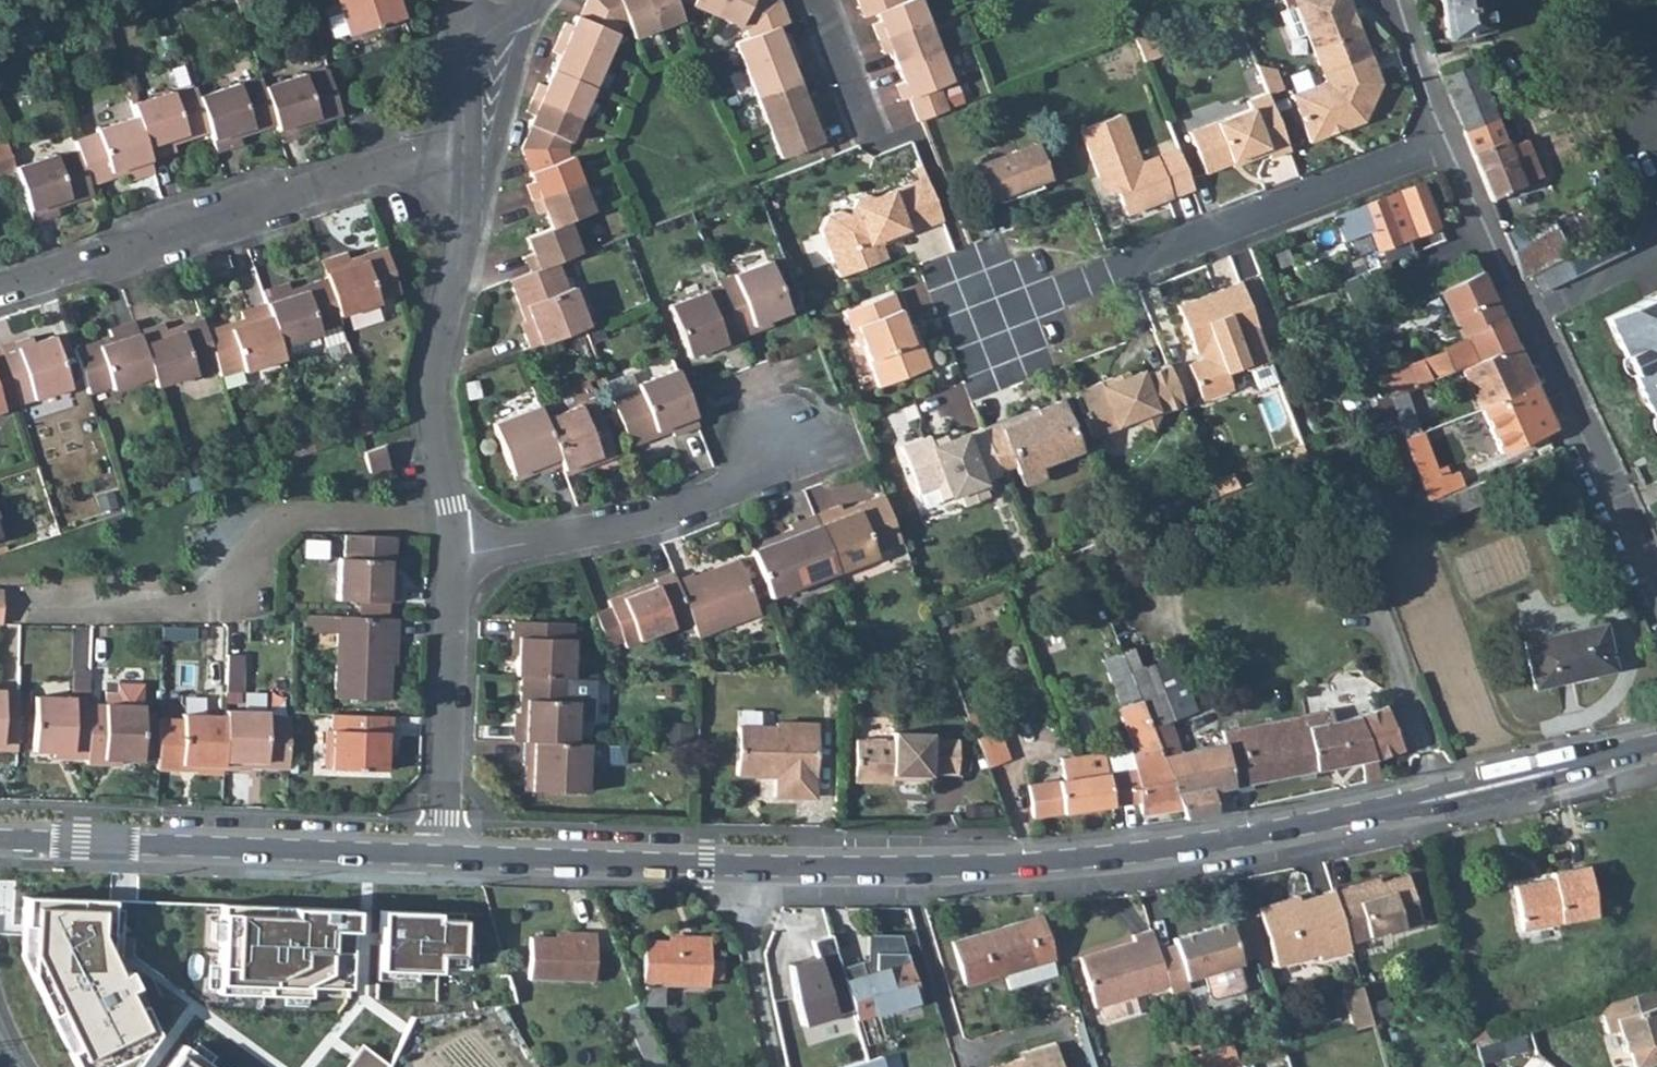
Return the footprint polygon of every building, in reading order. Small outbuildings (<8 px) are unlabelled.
[(349,35),(398,19),(391,0),(338,0),(349,35)] [(404,18),(398,0),(391,0),(398,19),(404,18)] [(556,36),(606,58),(620,27),(594,0),(584,0),(576,16),(574,16),(571,25),(563,22),(556,36)] [(633,39),(657,29),(645,0),(594,0),(620,27),(627,24),(633,39)] [(657,29),(681,20),(676,6),(683,3),(683,0),(645,0),(657,29)] [(683,3),(714,16),(721,0),(683,0),(683,3)] [(714,16),(745,28),(776,0),(721,0),(714,16)] [(787,33),(779,36),(776,27),(788,22),(779,0),(776,0),(745,28),(748,37),(733,42),(743,67),(793,48),(787,33)] [(863,18),(873,13),(877,22),(869,25),(876,39),(926,19),(918,0),(906,0),(902,2),(901,0),(855,0),(863,18)] [(1319,73),(1367,55),(1357,28),(1354,29),(1348,13),(1351,12),(1346,0),(1281,0),(1285,11),(1294,7),(1304,33),(1319,73)] [(1484,0),(1440,0),(1445,39),(1460,36),(1489,30),(1485,3),(1484,0)] [(1289,39),(1304,33),(1294,7),(1285,11),(1279,13),(1289,39)] [(938,49),(926,19),(876,39),(882,54),(888,51),(895,67),(938,49)] [(1163,54),(1153,29),(1134,36),(1144,62),(1163,54)] [(558,54),(551,70),(593,88),(606,58),(556,36),(550,50),(558,54)] [(1428,53),(1436,71),(1468,59),(1460,36),(1445,39),(1425,43),(1428,53)] [(797,80),(791,65),(798,62),(793,48),(743,67),(755,97),(797,80)] [(951,80),(938,49),(895,67),(901,83),(894,86),(900,100),(907,97),(938,86),(951,80)] [(1319,73),(1323,82),(1289,95),(1308,143),(1325,136),(1324,131),(1339,125),(1341,130),(1361,122),(1378,84),(1367,55),(1319,73)] [(1461,133),(1496,120),(1471,58),(1468,59),(1436,71),(1461,133)] [(1275,68),(1257,65),(1263,82),(1278,76),(1275,68)] [(302,73),(262,86),(274,123),(281,141),(305,132),(303,126),(301,120),(317,115),(319,120),(340,113),(325,68),(303,76),(302,73)] [(537,82),(531,97),(579,118),(593,88),(551,70),(544,85),(537,82)] [(197,96),(194,87),(172,94),(171,91),(138,102),(129,73),(122,75),(135,117),(149,159),(174,151),(171,143),(169,138),(185,133),(187,138),(209,131),(197,96)] [(1278,76),(1263,82),(1267,94),(1283,88),(1278,76)] [(209,131),(215,150),(240,142),(237,135),(235,130),(251,124),(253,130),(274,123),(262,86),(260,78),(238,85),(237,83),(197,96),(209,131)] [(803,96),(797,80),(755,97),(767,128),(815,109),(809,93),(803,96)] [(907,97),(916,121),(947,109),(938,86),(907,97)] [(1238,159),(1240,164),(1267,154),(1269,159),(1289,151),(1267,94),(1247,101),(1250,109),(1189,132),(1205,174),(1231,164),(1232,164),(1231,162),(1238,159)] [(529,126),(520,149),(565,149),(579,118),(531,97),(524,111),(531,114),(527,124),(529,126)] [(821,141),(815,126),(821,124),(815,109),(767,128),(779,158),(815,144),(821,141)] [(1125,214),(1192,188),(1177,149),(1139,163),(1120,114),(1080,129),(1098,176),(1112,182),(1116,191),(1125,214)] [(301,120),(303,126),(319,120),(317,115),(301,120)] [(94,130),(95,133),(73,140),(77,151),(88,185),(110,177),(108,172),(124,166),(126,172),(128,180),(153,171),(149,159),(135,117),(94,130)] [(1540,177),(1524,140),(1507,147),(1496,120),(1461,133),(1488,200),(1540,177)] [(251,124),(235,130),(237,135),(253,130),(251,124)] [(169,138),(171,143),(187,138),(185,133),(169,138)] [(815,144),(821,160),(828,158),(821,141),(815,144)] [(3,173),(14,170),(14,169),(6,142),(0,144),(0,174),(3,173)] [(993,159),(975,165),(988,200),(997,196),(999,201),(998,202),(999,203),(1040,187),(1040,185),(1039,186),(1037,181),(1047,177),(1033,143),(1016,150),(1017,153),(994,162),(993,159)] [(525,185),(530,200),(580,180),(571,157),(569,158),(566,149),(565,149),(520,149),(529,172),(527,173),(531,183),(525,185)] [(88,185),(77,151),(55,158),(54,156),(14,169),(14,170),(20,188),(32,223),(57,215),(54,207),(53,202),(68,197),(70,202),(92,195),(88,185)] [(1231,162),(1232,164),(1231,164),(1232,167),(1240,164),(1238,159),(1231,162)] [(108,172),(110,177),(126,172),(124,166),(108,172)] [(914,169),(918,180),(925,177),(921,166),(914,169)] [(3,173),(9,191),(20,188),(14,170),(3,173)] [(1112,182),(1098,176),(1102,185),(1116,191),(1112,182)] [(881,244),(942,220),(925,177),(918,180),(873,197),(866,194),(856,198),(849,214),(840,211),(827,216),(821,230),(839,277),(886,258),(881,244)] [(543,212),(549,228),(567,221),(592,211),(580,180),(530,200),(536,215),(543,212)] [(1342,216),(1350,237),(1368,229),(1376,250),(1437,226),(1421,184),(1342,216)] [(53,202),(54,207),(70,202),(68,197),(53,202)] [(1555,228),(1566,250),(1597,235),(1587,203),(1551,220),(1555,228)] [(524,257),(530,272),(556,262),(579,253),(567,221),(549,228),(524,238),(530,254),(524,257)] [(1504,237),(1509,252),(1531,240),(1525,227),(1504,237)] [(1509,252),(1521,280),(1569,256),(1566,250),(1555,228),(1531,240),(1509,252)] [(1286,234),(1289,241),(1303,236),(1300,229),(1286,234)] [(364,260),(348,265),(346,260),(346,258),(344,252),(319,260),(325,278),(337,315),(377,301),(376,299),(398,292),(384,247),(362,254),(364,260)] [(346,260),(348,265),(364,260),(362,254),(346,260)] [(1427,277),(1434,293),(1439,290),(1479,272),(1472,257),(1427,277)] [(753,330),(751,325),(767,318),(786,311),(766,261),(716,281),(718,286),(738,336),(753,330)] [(530,272),(508,281),(518,307),(524,305),(529,318),(523,321),(519,322),(529,348),(582,328),(586,326),(572,288),(566,290),(559,269),(556,262),(530,272)] [(1421,359),(1429,378),(1459,366),(1514,344),(1479,272),(1439,290),(1461,339),(1439,348),(1441,351),(1421,359)] [(318,332),(317,329),(339,322),(337,315),(325,278),(303,285),(305,290),(289,295),(287,290),(287,289),(285,282),(260,290),(264,303),(278,345),(318,332)] [(1239,282),(1177,306),(1195,354),(1203,351),(1206,358),(1187,365),(1202,401),(1232,390),(1226,373),(1245,366),(1247,371),(1250,370),(1270,362),(1239,282)] [(287,290),(289,295),(305,290),(303,285),(287,290)] [(667,306),(687,356),(706,349),(723,342),(724,348),(740,342),(738,336),(718,286),(667,306)] [(905,327),(892,293),(844,312),(857,347),(862,345),(878,388),(929,368),(918,339),(911,342),(905,327)] [(1605,317),(1649,411),(1651,410),(1656,422),(1656,293),(1605,317)] [(215,363),(219,375),(241,368),(241,371),(282,358),(278,345),(264,303),(240,311),(241,318),(242,319),(244,325),(228,330),(226,324),(204,331),(215,363)] [(518,307),(523,321),(529,318),(524,305),(518,307)] [(194,372),(193,370),(215,363),(204,331),(201,318),(179,326),(181,331),(165,336),(163,331),(163,329),(161,323),(136,331),(150,376),(154,386),(194,372)] [(751,325),(753,330),(770,324),(767,318),(751,325)] [(226,324),(228,330),(244,325),(242,319),(226,324)] [(73,348),(87,393),(109,386),(110,388),(150,376),(136,331),(133,321),(108,329),(110,335),(110,337),(112,342),(96,347),(94,342),(73,348)] [(905,327),(911,342),(918,339),(912,324),(905,327)] [(163,331),(165,336),(181,331),(179,326),(163,331)] [(16,404),(68,387),(51,336),(31,343),(15,348),(13,342),(0,347),(0,354),(16,404)] [(13,342),(15,348),(31,343),(29,337),(13,342)] [(94,342),(96,347),(112,342),(110,337),(94,342)] [(706,349),(708,354),(724,348),(723,342),(706,349)] [(1459,366),(1479,410),(1498,403),(1535,387),(1514,344),(1459,366)] [(16,404),(0,354),(0,409),(16,404)] [(1380,376),(1387,396),(1404,389),(1424,381),(1429,378),(1421,359),(1380,376)] [(1270,362),(1250,370),(1258,390),(1278,382),(1270,362)] [(1110,378),(1073,392),(1090,439),(1117,428),(1115,425),(1128,420),(1152,430),(1160,413),(1182,404),(1167,365),(1141,376),(1139,372),(1128,376),(1116,381),(1116,380),(1115,379),(1114,378),(1112,378),(1110,378)] [(610,399),(629,447),(655,437),(653,431),(667,426),(669,432),(671,436),(697,426),(684,393),(674,369),(636,383),(638,389),(617,396),(610,399)] [(1127,372),(1110,378),(1112,378),(1114,378),(1115,379),(1116,380),(1116,381),(1128,376),(1127,372)] [(587,381),(535,400),(537,405),(560,464),(562,471),(599,458),(600,462),(614,456),(594,400),(587,381)] [(1404,389),(1410,406),(1431,399),(1424,381),(1404,389)] [(605,386),(610,399),(617,396),(612,383),(605,386)] [(1497,452),(1553,430),(1535,387),(1498,403),(1479,410),(1478,410),(1497,452)] [(1398,426),(1402,440),(1419,433),(1410,406),(1404,389),(1387,396),(1398,426)] [(1035,407),(981,428),(998,472),(1014,465),(1022,485),(1041,478),(1037,467),(1077,451),(1058,401),(1036,410),(1035,407)] [(490,423),(511,474),(534,465),(536,470),(537,473),(560,464),(537,405),(490,423)] [(653,431),(655,437),(669,432),(667,426),(653,431)] [(998,472),(981,428),(947,441),(946,442),(946,444),(933,449),(930,441),(928,436),(900,447),(918,495),(935,488),(940,500),(958,493),(963,507),(987,498),(981,483),(1000,476),(998,472)] [(1402,440),(1421,487),(1437,480),(1419,433),(1402,440)] [(287,440),(292,457),(312,450),(306,434),(287,440)] [(930,441),(933,449),(946,444),(946,442),(947,441),(944,436),(930,441)] [(1293,452),(1283,455),(1288,468),(1308,460),(1302,444),(1291,447),(1293,452)] [(387,467),(380,447),(363,452),(369,473),(387,467)] [(511,474),(513,479),(536,470),(534,465),(511,474)] [(184,480),(188,491),(201,487),(198,475),(184,480)] [(1233,475),(1213,483),(1218,496),(1238,488),(1233,475)] [(1421,487),(1426,502),(1454,490),(1449,475),(1437,480),(1421,487)] [(1427,504),(1434,522),(1483,503),(1476,485),(1427,504)] [(935,488),(918,495),(923,507),(940,500),(935,488)] [(813,515),(835,573),(874,558),(872,553),(901,542),(882,494),(854,505),(856,510),(842,515),(840,510),(838,506),(813,515)] [(1414,509),(1421,526),(1431,521),(1425,504),(1414,509)] [(0,506),(0,535),(13,534),(9,505),(0,506)] [(840,510),(842,515),(856,510),(854,505),(840,510)] [(751,551),(769,598),(835,573),(813,515),(788,524),(791,528),(793,535),(751,551)] [(748,544),(751,551),(793,535),(791,528),(748,544)] [(337,557),(336,600),(394,602),(395,575),(392,575),(386,575),(387,559),(393,559),(394,536),(344,534),(343,558),(337,557)] [(711,570),(713,576),(739,566),(736,560),(711,570)] [(691,623),(696,637),(758,613),(739,566),(713,576),(711,570),(691,577),(690,575),(674,581),(691,623)] [(593,613),(606,647),(621,642),(624,648),(691,623),(674,581),(671,573),(654,580),(655,582),(606,601),(608,608),(593,613)] [(304,614),(303,631),(320,632),(320,615),(304,614)] [(320,632),(336,633),(336,615),(320,615),(320,632)] [(336,633),(333,698),(388,700),(389,664),(390,635),(395,636),(396,618),(336,615),(336,633)] [(510,620),(509,637),(514,637),(513,656),(513,676),(519,676),(571,678),(572,623),(510,620)] [(1522,642),(1532,688),(1612,670),(1601,624),(1522,642)] [(1100,660),(1117,704),(1136,697),(1126,674),(1119,653),(1100,660)] [(225,654),(224,692),(242,692),(243,654),(225,654)] [(1179,810),(1183,819),(1210,815),(1204,793),(1359,762),(1364,783),(1380,779),(1373,761),(1399,751),(1382,706),(1355,716),(1326,722),(1325,712),(1222,732),(1225,744),(1179,753),(1167,721),(1194,710),(1184,685),(1173,690),(1166,670),(1177,666),(1173,657),(1126,674),(1136,697),(1137,702),(1179,810)] [(1166,670),(1173,690),(1184,685),(1177,666),(1166,670)] [(512,715),(511,741),(522,742),(575,744),(576,702),(570,701),(571,678),(519,676),(517,699),(523,699),(523,715),(517,715),(512,715)] [(0,744),(0,750),(15,750),(17,689),(0,689),(0,744)] [(32,696),(31,751),(51,751),(71,752),(71,758),(86,758),(87,703),(88,697),(32,696)] [(1102,759),(1109,806),(1137,802),(1139,815),(1179,810),(1137,702),(1116,709),(1135,755),(1102,759)] [(86,764),(101,764),(101,758),(119,759),(141,760),(143,704),(87,703),(86,758),(86,764)] [(224,714),(222,770),(248,770),(248,767),(249,761),(265,762),(264,768),(287,768),(288,716),(266,716),(266,711),(224,709),(224,714)] [(195,774),(222,775),(222,770),(224,714),(181,713),(181,718),(158,717),(156,769),(179,771),(179,765),(195,765),(195,771),(195,774)] [(330,729),(329,768),(385,770),(385,750),(385,730),(391,730),(391,715),(330,713),(330,729)] [(737,726),(735,776),(760,777),(761,773),(774,773),(774,778),(773,798),(814,800),(817,725),(774,723),(774,727),(737,726)] [(323,729),(322,768),(329,768),(330,729),(323,729)] [(854,739),(853,782),(891,783),(891,780),(929,781),(929,774),(956,775),(957,739),(930,739),(930,733),(891,732),(891,740),(854,739)] [(978,742),(987,764),(1004,758),(995,735),(978,742)] [(522,742),(521,766),(524,766),(529,766),(527,791),(585,793),(586,778),(587,744),(575,744),(522,742)] [(1026,785),(1032,818),(1109,806),(1102,759),(1101,752),(1071,757),(1064,758),(1067,780),(1026,785)] [(1514,886),(1521,929),(1596,916),(1587,867),(1567,871),(1551,873),(1552,880),(1514,886)] [(43,911),(60,911),(53,871),(45,871),(0,870),(0,923),(43,924),(43,911)] [(1332,891),(1348,943),(1387,931),(1388,934),(1421,924),(1406,874),(1379,882),(1354,889),(1353,885),(1332,891)] [(128,932),(128,890),(71,889),(71,931),(71,940),(75,941),(82,959),(102,959),(103,931),(128,932)] [(1258,907),(1275,966),(1317,954),(1319,959),(1350,950),(1348,943),(1332,891),(1332,890),(1298,900),(1291,902),(1289,898),(1258,907)] [(464,964),(465,914),(396,912),(395,962),(464,964)] [(952,942),(964,984),(1003,973),(1051,959),(1038,917),(952,942)] [(1229,924),(1239,959),(1255,955),(1244,919),(1229,924)] [(1167,985),(1169,992),(1188,987),(1186,979),(1204,973),(1210,996),(1215,998),(1241,990),(1244,986),(1237,963),(1241,962),(1239,959),(1229,924),(1228,921),(1172,938),(1174,943),(1156,949),(1167,985)] [(1079,957),(1094,1007),(1100,1005),(1133,995),(1167,985),(1156,949),(1150,929),(1131,934),(1133,940),(1079,957)] [(71,931),(63,931),(63,937),(71,940),(71,931)] [(529,936),(527,978),(592,981),(595,934),(577,933),(576,938),(529,936)] [(842,975),(830,935),(811,941),(816,957),(789,964),(795,1001),(802,1025),(852,1010),(842,975)] [(642,983),(641,1004),(661,1005),(662,994),(662,984),(706,985),(708,985),(708,979),(722,979),(723,961),(709,961),(709,943),(709,938),(691,937),(691,943),(643,941),(642,983)] [(1003,973),(1008,989),(1055,976),(1051,959),(1003,973)] [(852,1010),(855,1020),(896,1008),(916,1002),(917,1001),(905,962),(861,975),(859,970),(842,975),(852,1010)] [(336,978),(333,980),(325,963),(286,982),(295,999),(292,1000),(318,1052),(325,1066),(381,1066),(336,978)] [(12,976),(18,995),(27,992),(33,990),(26,971),(12,976)] [(470,979),(475,1009),(500,1005),(515,1003),(507,974),(470,979)] [(662,994),(706,995),(706,985),(662,984),(662,994)] [(1364,996),(1361,985),(1341,991),(1344,1001),(1364,996)] [(1641,1066),(1656,1061),(1656,985),(1604,1002),(1613,1030),(1624,1027),(1630,1048),(1635,1046),(1641,1066)] [(15,996),(24,1022),(36,1018),(27,992),(18,995),(15,996)] [(1133,995),(1100,1005),(1103,1017),(1108,1020),(1138,1011),(1133,995)] [(1353,1030),(1372,1024),(1364,996),(1344,1001),(1353,1030)] [(129,1045),(190,1016),(182,998),(120,1025),(129,1045)] [(276,1008),(302,1060),(318,1052),(292,1000),(276,1008)] [(440,1015),(439,1000),(398,1006),(404,1014),(414,1019),(440,1015)] [(896,1008),(900,1021),(920,1015),(916,1002),(896,1008)] [(646,1066),(661,1066),(664,1066),(639,1005),(623,1011),(646,1066)] [(1486,1022),(1458,1030),(1461,1045),(1474,1041),(1491,1036),(1486,1022)] [(95,1066),(122,1052),(113,1033),(85,1049),(95,1066)] [(1496,1041),(1478,1047),(1482,1061),(1501,1056),(1496,1041)] [(1054,1045),(1028,1052),(1030,1058),(998,1066),(1061,1066),(1054,1045)] [(1237,1064),(1231,1048),(1190,1060),(1192,1066),(1228,1066),(1237,1064)] [(844,1066),(884,1066),(880,1056),(868,1060),(844,1066)]
